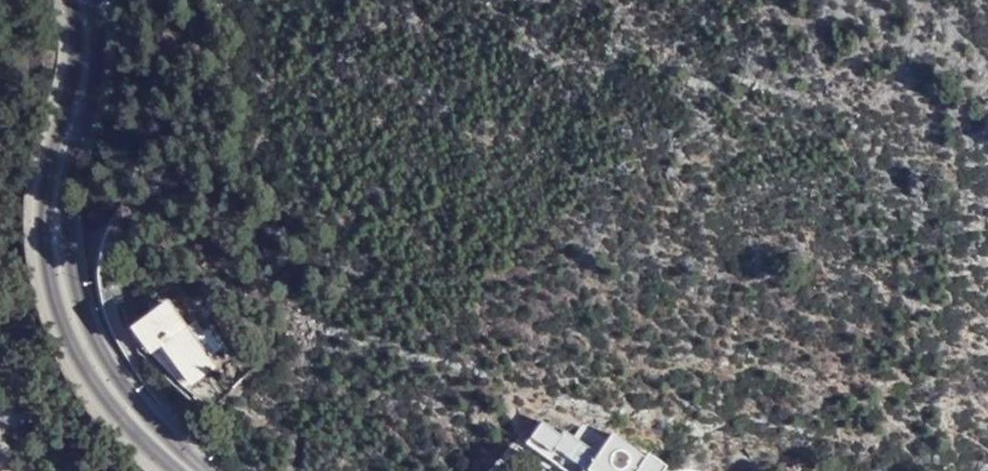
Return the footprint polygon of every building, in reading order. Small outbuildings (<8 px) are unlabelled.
[(164,304),(131,328),(149,352),(162,343),(193,382),(214,366),(207,358),(221,347),(207,328),(202,332),(192,320),(182,326),(164,304)] [(666,465),(650,453),(647,457),(613,434),(599,454),(567,431),(564,436),(543,421),(527,443),(567,470),(662,470),(666,465)]
